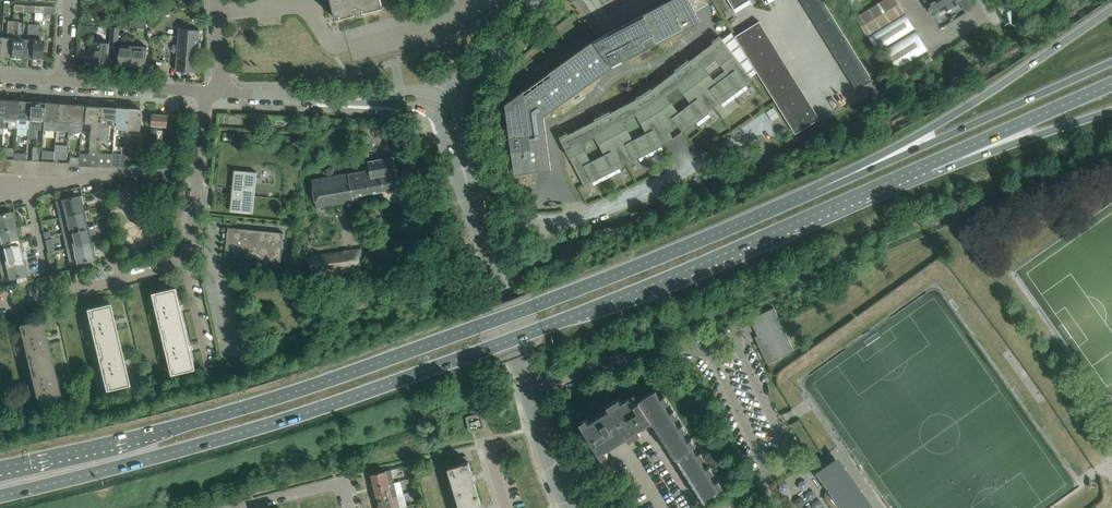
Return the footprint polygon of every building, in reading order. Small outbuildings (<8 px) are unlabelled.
[(336,19),(356,14),(355,13),(363,11),(363,12),(382,7),(383,7),(382,0),(331,0),(336,19)] [(613,66),(612,64),(622,58),(623,61),(680,31),(678,29),(684,26),(686,28),(700,21),(690,0),(671,0),(672,2),(666,5),(665,3),(608,32),(609,35),(605,36),(603,33),(597,36),(600,40),(596,42),(594,39),(505,103),(506,106),(515,173),(552,168),(544,115),(613,66)] [(737,13),(735,10),(750,0),(752,4),(753,3),(751,0),(729,0),(737,13)] [(808,11),(856,89),(854,90),(854,91),(873,80),(872,79),(823,0),(801,0),(808,11)] [(867,35),(904,12),(897,0),(882,0),(855,17),(867,35)] [(927,4),(934,15),(945,8),(946,10),(957,3),(956,1),(958,0),(935,0),(927,4)] [(56,7),(42,6),(43,12),(43,14),(55,15),(56,7)] [(877,51),(914,28),(906,14),(868,36),(877,51)] [(13,20),(8,20),(7,36),(0,36),(0,55),(11,56),(13,20)] [(21,57),(22,38),(21,37),(22,31),(21,30),(22,21),(19,21),(13,20),(11,56),(21,57)] [(795,134),(820,118),(759,21),(734,36),(795,134)] [(31,58),(34,24),(28,24),(27,38),(22,38),(21,57),(31,58)] [(42,58),(43,40),(44,31),(39,30),(39,24),(34,24),(31,58),(42,58)] [(112,26),(111,40),(118,41),(119,27),(112,26)] [(180,28),(178,44),(174,44),(172,46),(172,50),(174,52),(178,53),(176,70),(197,71),(200,30),(180,28)] [(890,72),(928,49),(916,30),(878,54),(890,72)] [(670,133),(678,126),(683,132),(709,113),(708,112),(720,103),(721,104),(746,84),(746,83),(752,78),(721,37),(720,37),(719,35),(712,41),(714,42),(689,61),(688,59),(675,69),(676,71),(652,89),(650,88),(644,93),(636,97),(637,98),(610,112),(609,111),(594,118),(595,120),(568,134),(567,132),(559,136),(560,138),(584,184),(591,181),(592,182),(620,167),(620,166),(633,159),(634,160),(662,146),(662,144),(673,138),(670,133)] [(92,45),(92,51),(94,51),(93,62),(108,63),(109,43),(95,42),(95,45),(92,45)] [(132,65),(134,46),(120,45),(118,64),(132,65)] [(148,47),(134,46),(132,65),(146,66),(148,47)] [(16,121),(17,100),(16,100),(15,99),(12,98),(11,100),(5,100),(3,128),(8,128),(8,126),(16,127),(17,121),(16,121)] [(17,100),(16,121),(17,121),(16,127),(28,127),(28,126),(28,122),(30,101),(24,101),(23,99),(20,99),(19,100),(17,100)] [(28,122),(28,126),(41,127),(41,120),(42,120),(44,102),(42,102),(41,102),(41,100),(37,100),(36,102),(30,101),(28,122)] [(44,102),(42,120),(44,120),(43,129),(56,130),(57,121),(58,103),(52,103),(51,101),(47,101),(47,102),(45,102),(44,102)] [(57,121),(56,130),(69,131),(70,104),(64,104),(64,102),(60,102),(59,103),(58,103),(57,121)] [(74,123),(82,123),(83,105),(81,105),(81,103),(77,103),(77,104),(70,104),(69,131),(68,134),(73,135),(74,123)] [(98,140),(101,106),(85,105),(84,122),(91,123),(89,153),(80,153),(79,157),(81,157),(80,166),(97,167),(98,154),(98,153),(98,140)] [(115,124),(116,107),(101,106),(98,140),(107,140),(108,124),(114,124),(115,124)] [(126,136),(128,108),(116,107),(115,124),(114,124),(114,128),(122,129),(122,135),(126,136)] [(140,109),(128,108),(126,136),(125,141),(131,142),(131,137),(130,137),(131,132),(129,132),(129,129),(139,129),(140,109)] [(166,126),(167,115),(151,114),(150,125),(166,126)] [(139,131),(137,146),(145,147),(146,131),(139,131)] [(1,147),(1,154),(1,155),(14,155),(14,152),(14,148),(1,147)] [(111,167),(112,153),(98,153),(98,154),(97,167),(111,167)] [(124,154),(112,153),(111,167),(124,167),(124,154)] [(81,157),(79,157),(71,156),(69,162),(69,165),(80,166),(81,157)] [(369,160),(371,169),(372,176),(381,175),(381,180),(379,180),(381,191),(399,187),(393,156),(369,160)] [(12,173),(13,158),(6,158),(5,172),(12,173)] [(372,176),(371,169),(312,180),(317,207),(354,200),(353,196),(381,191),(379,180),(381,180),(381,175),(372,176)] [(253,213),(255,190),(257,172),(234,170),(230,211),(253,213)] [(84,203),(82,195),(62,199),(62,200),(56,201),(59,217),(83,211),(81,204),(84,203)] [(14,211),(0,214),(0,231),(15,227),(13,220),(16,219),(14,211)] [(86,211),(83,211),(59,217),(63,232),(86,227),(85,219),(87,219),(86,211)] [(86,227),(63,232),(66,248),(90,242),(88,235),(95,233),(93,225),(86,227)] [(15,227),(0,231),(0,239),(2,247),(19,243),(17,235),(20,235),(18,226),(15,227)] [(284,232),(228,227),(228,233),(224,232),(223,237),(227,237),(225,256),(281,261),(284,232)] [(97,241),(90,242),(66,248),(70,264),(94,258),(92,250),(99,249),(97,241)] [(0,247),(0,253),(2,263),(5,262),(22,258),(21,251),(23,250),(21,242),(19,243),(2,247),(0,247)] [(400,249),(392,250),(393,260),(394,260),(395,266),(401,265),(400,260),(401,260),(400,249)] [(22,258),(0,263),(0,271),(2,280),(26,274),(24,266),(27,266),(25,257),(22,258)] [(186,327),(181,303),(176,287),(153,292),(163,333),(186,327)] [(119,343),(113,319),(109,302),(85,308),(95,349),(119,343)] [(760,340),(757,342),(767,363),(794,351),(774,308),(750,319),(760,340)] [(51,359),(46,335),(41,318),(18,324),(28,365),(51,359)] [(196,368),(192,350),(186,327),(163,333),(172,374),(196,368)] [(129,384),(123,359),(119,343),(95,349),(105,390),(129,384)] [(61,400),(55,376),(51,359),(28,365),(37,406),(61,400)] [(718,490),(654,389),(641,398),(653,416),(705,498),(718,490)] [(653,416),(641,398),(635,402),(631,396),(583,426),(599,451),(653,416)] [(481,413),(467,416),(467,417),(470,430),(471,430),(484,427),(481,413)] [(467,456),(455,459),(457,465),(468,462),(467,456)] [(833,460),(816,472),(829,490),(825,493),(825,499),(831,507),(867,507),(833,460)] [(479,495),(469,461),(468,462),(457,465),(448,468),(458,501),(479,495)] [(386,470),(371,474),(374,487),(389,483),(394,482),(391,469),(386,470)] [(814,490),(814,476),(793,476),(793,490),(808,490),(808,504),(819,504),(819,490),(814,490)] [(398,495),(395,481),(394,482),(389,483),(374,487),(377,499),(398,495)] [(398,495),(377,499),(379,507),(398,507),(401,507),(398,495)] [(479,495),(458,501),(460,507),(483,507),(479,495)]
